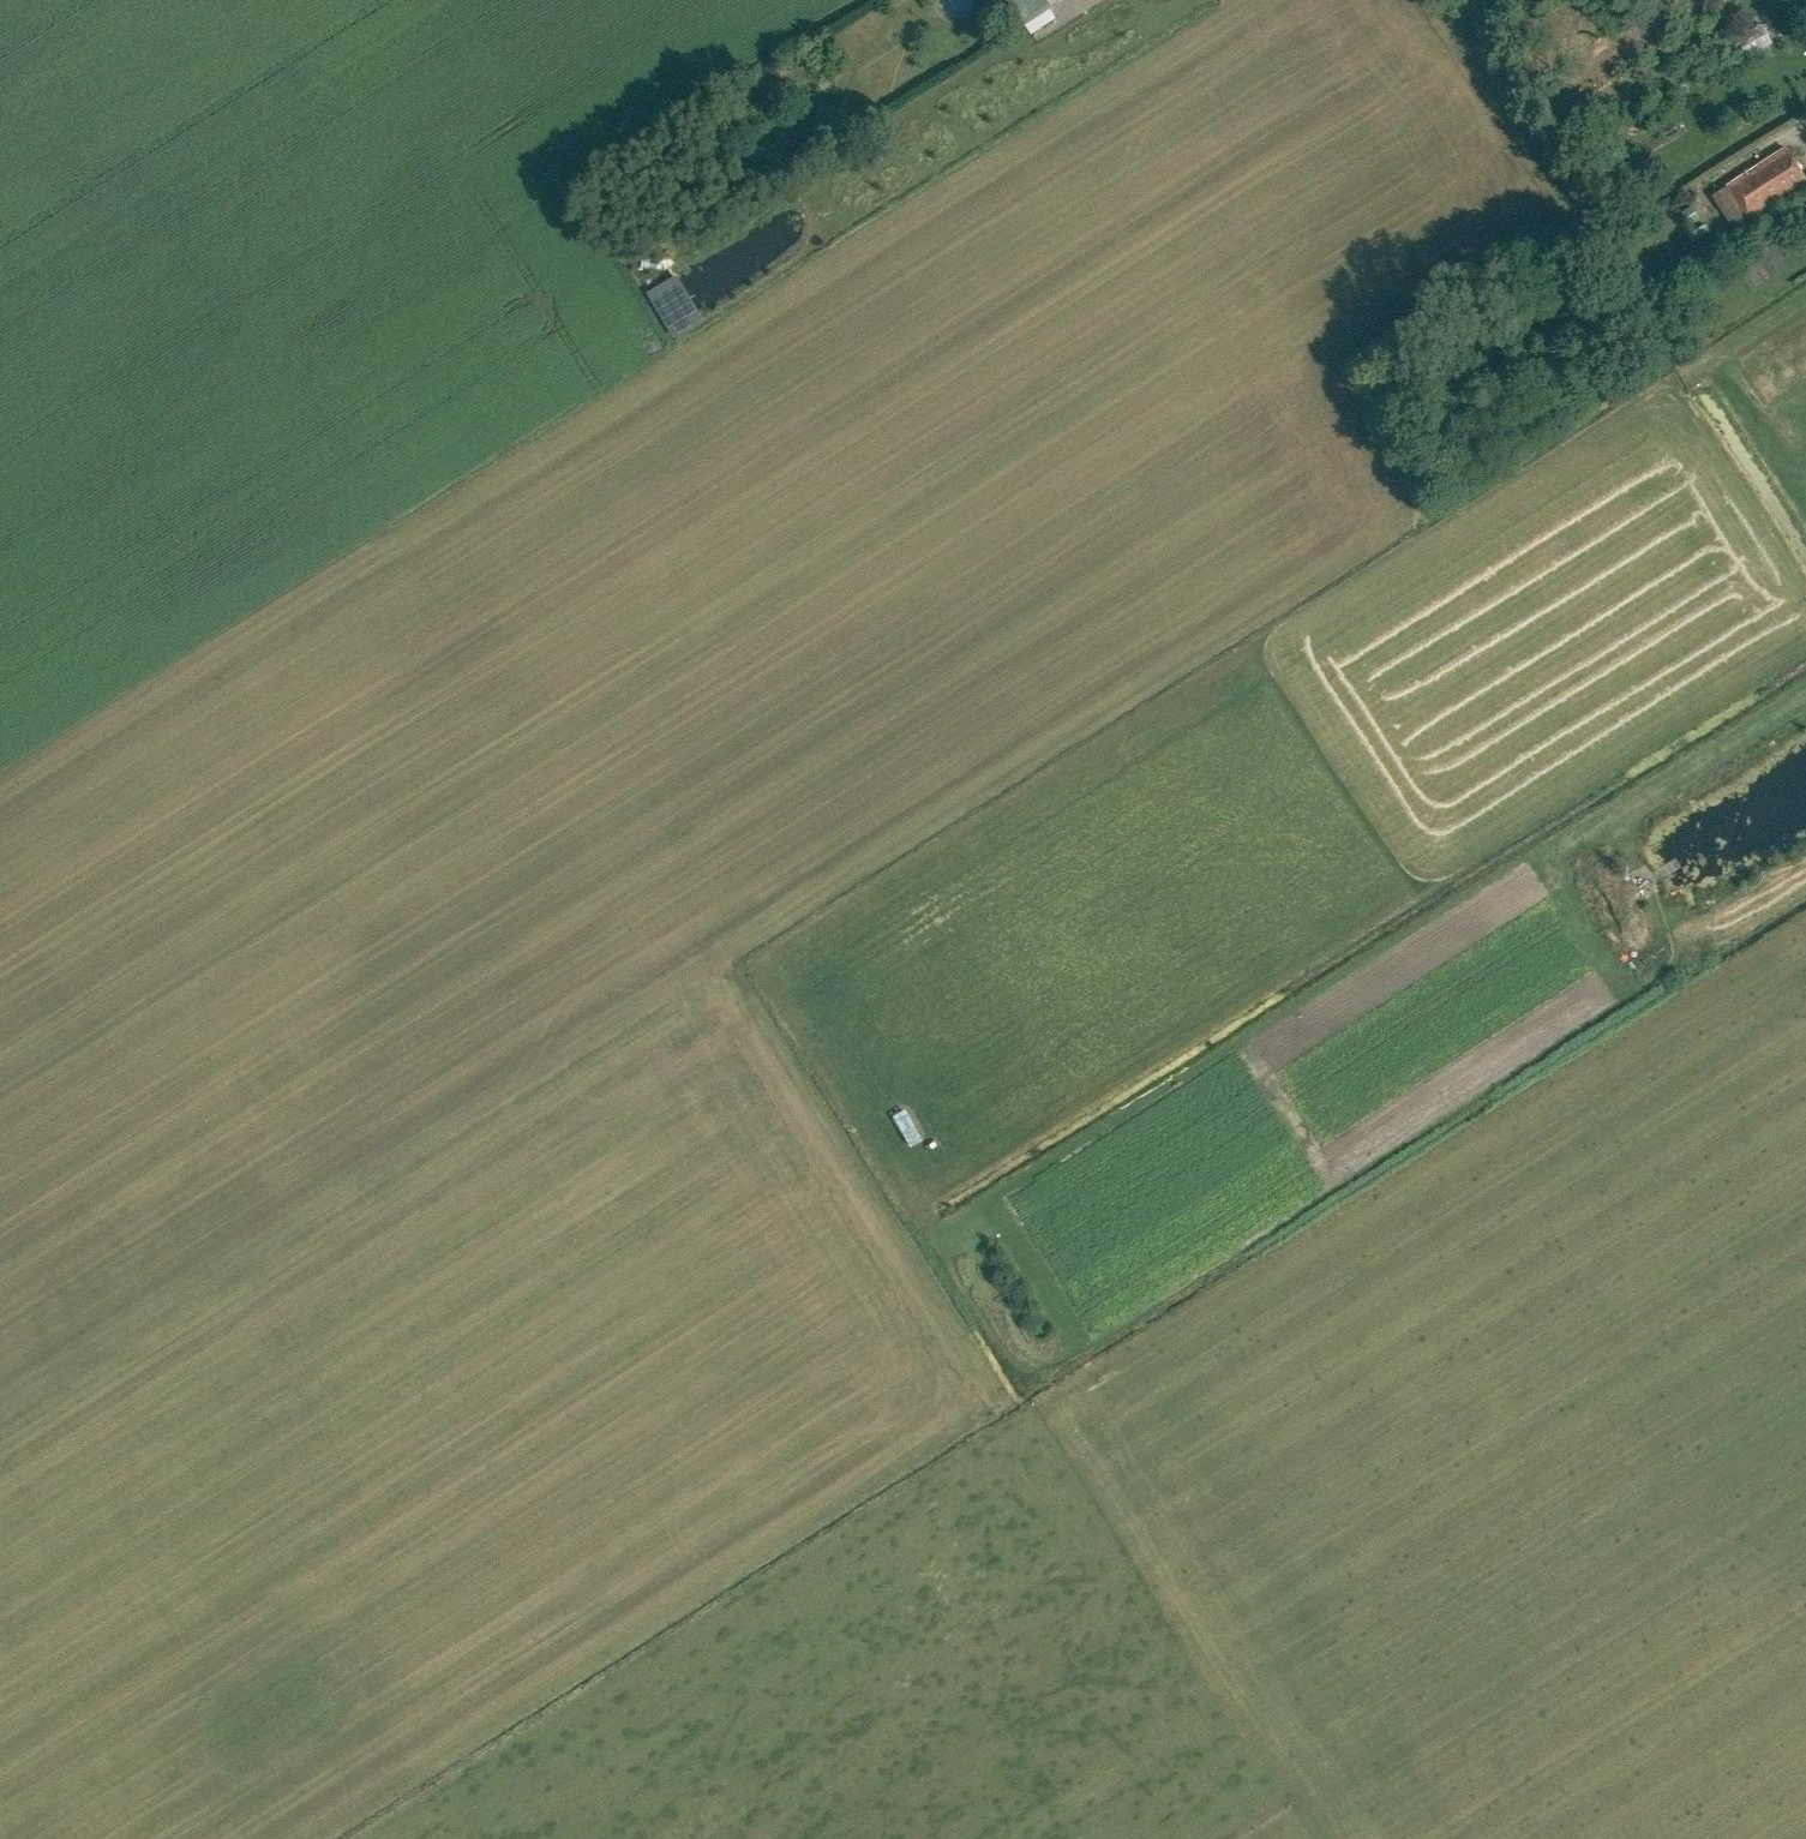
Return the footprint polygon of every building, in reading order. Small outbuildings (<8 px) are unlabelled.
[(1053,4),(1050,0),(1010,0),(1025,23),(1053,4)] [(1765,20),(1738,34),(1750,55),(1776,40),(1765,20)] [(1713,193),(1723,209),(1795,162),(1785,147),(1726,185),(1713,193)] [(1795,162),(1723,209),(1733,224),(1746,215),(1805,177),(1795,162)]
